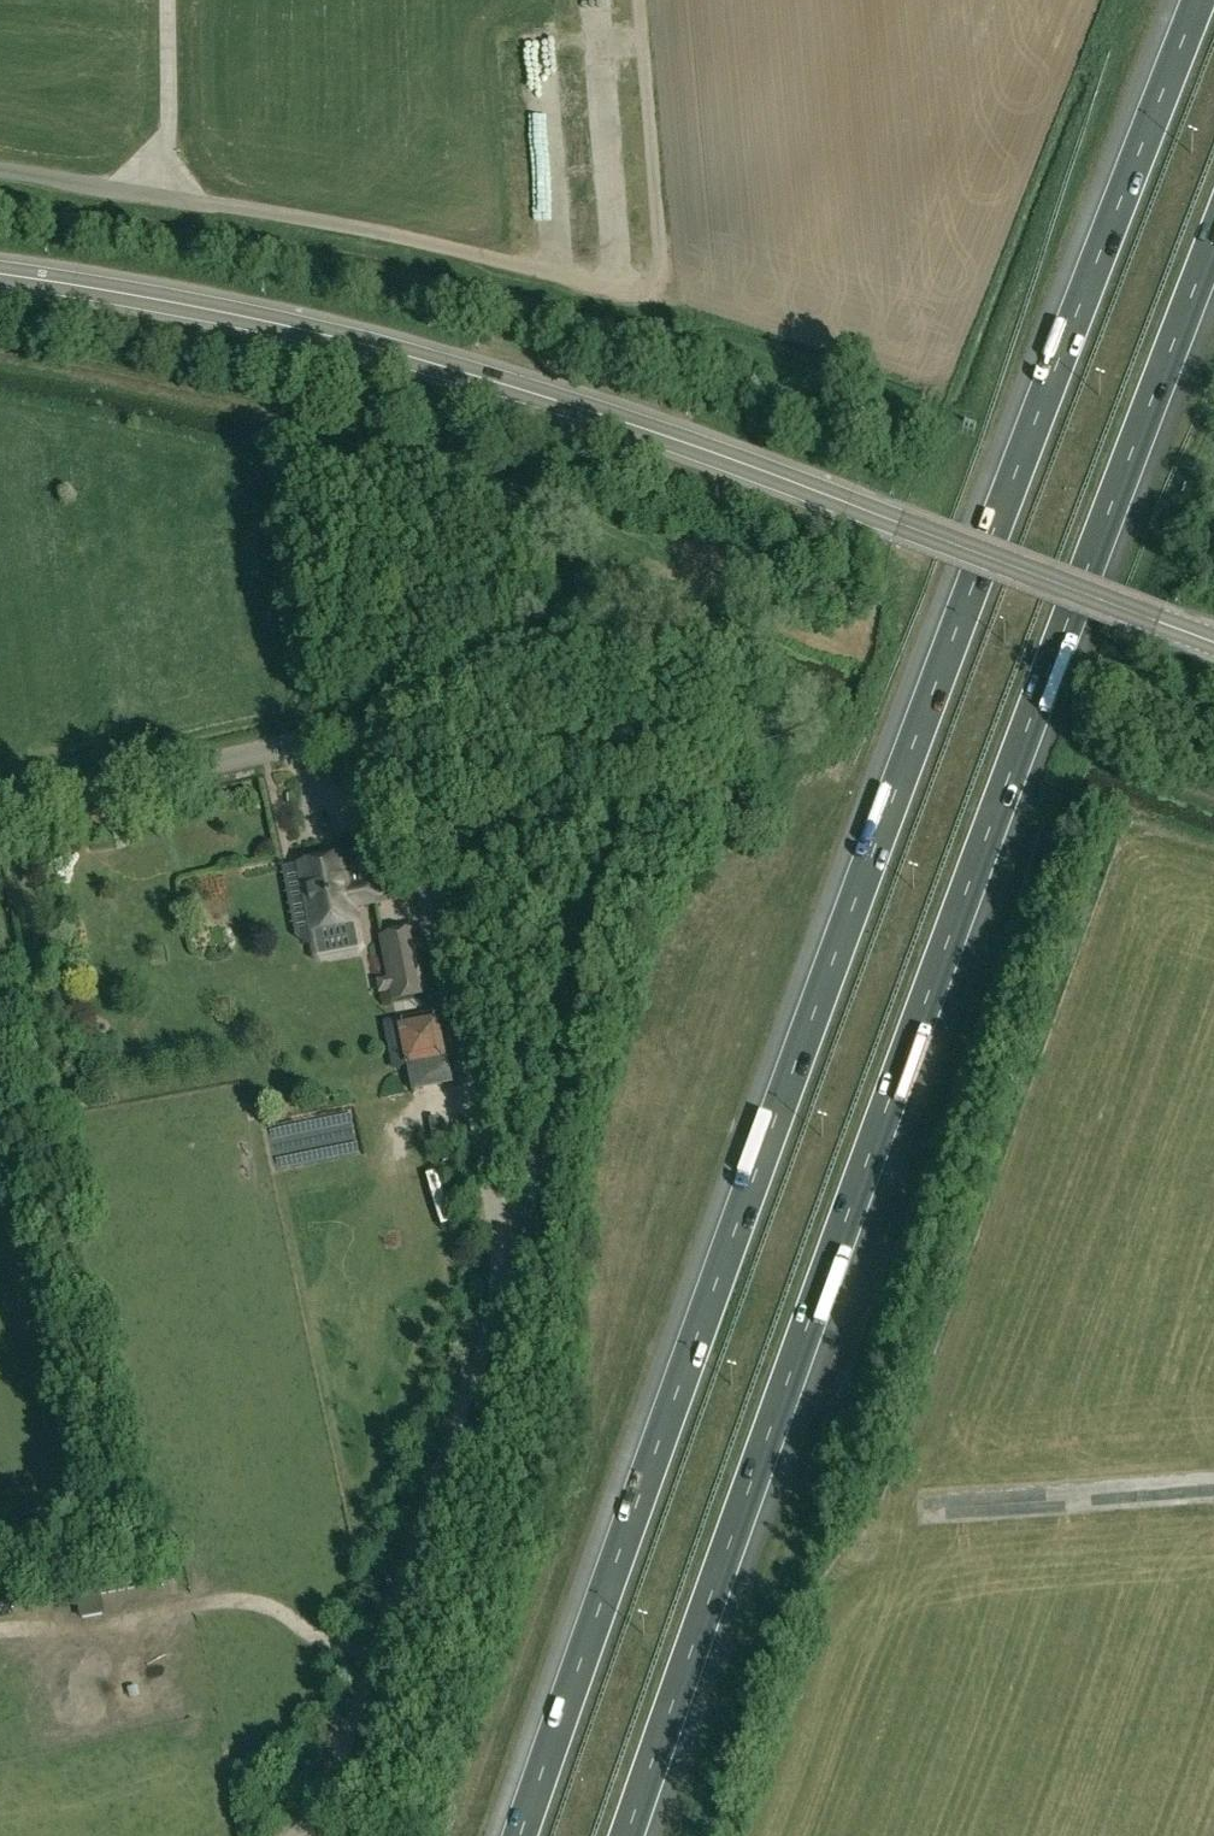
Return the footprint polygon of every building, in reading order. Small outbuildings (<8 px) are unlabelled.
[(370,863),(368,854),(297,867),(309,934),(359,925),(356,909),(377,906),(370,863)] [(394,858),(370,863),(377,906),(401,902),(394,858)] [(415,929),(382,935),(394,1002),(427,996),(415,929)] [(13,972),(11,959),(0,960),(0,974),(13,972)] [(443,1059),(435,1020),(399,1027),(407,1065),(412,1090),(452,1082),(447,1058),(443,1059)]
